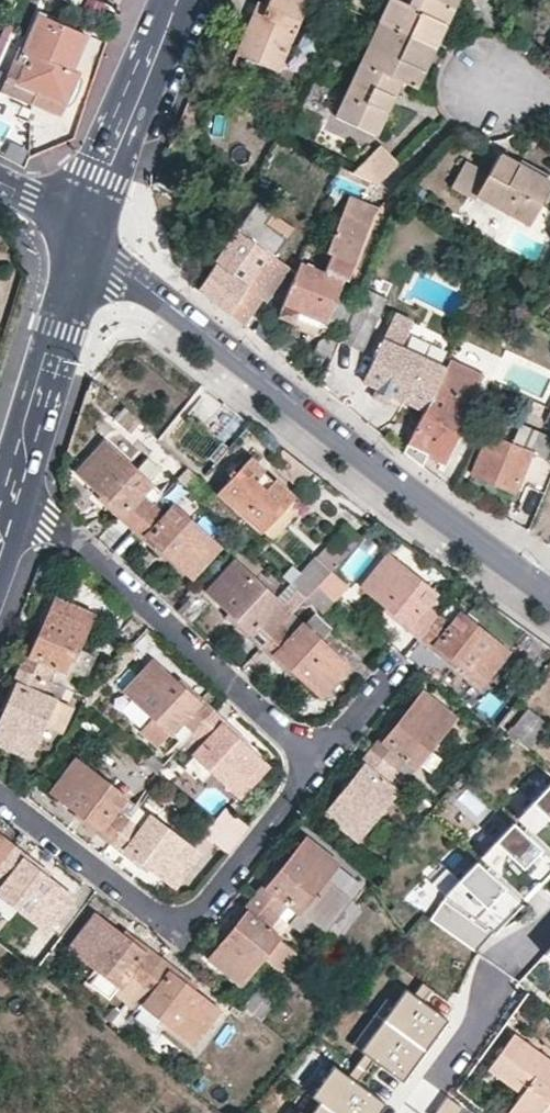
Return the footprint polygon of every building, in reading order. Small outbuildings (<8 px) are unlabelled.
[(269,3),(262,22),(254,19),(240,53),(281,69),(298,29),(303,31),(316,0),(271,0),(269,3)] [(254,19),(262,22),(269,3),(263,0),(261,0),(254,19)] [(379,19),(434,47),(454,8),(438,0),(389,0),(379,19)] [(458,0),(438,0),(454,8),(458,0)] [(68,70),(82,36),(37,15),(21,52),(27,55),(14,85),(33,94),(36,89),(63,101),(74,73),(68,70)] [(434,47),(379,19),(359,59),(399,79),(414,87),(434,47)] [(399,79),(359,59),(332,114),(373,133),(399,79)] [(352,171),(377,183),(397,164),(379,145),(352,171)] [(501,154),(491,170),(465,156),(452,182),(532,225),(549,193),(549,181),(501,154)] [(378,207),(347,194),(344,201),(375,214),(378,207)] [(321,383),(343,328),(356,297),(340,289),(345,277),(347,278),(375,214),(344,201),(323,250),(331,253),(323,269),(300,259),(279,312),(295,319),(300,310),(328,322),(317,348),(320,350),(310,374),(321,383)] [(233,234),(244,239),(262,210),(252,203),(233,234)] [(233,234),(199,285),(220,304),(243,323),(245,320),(257,301),(266,297),(285,267),(284,265),(244,239),(233,234)] [(385,298),(364,289),(342,342),(362,351),(385,298)] [(413,316),(395,308),(382,337),(401,345),(413,316)] [(425,406),(445,364),(401,345),(382,337),(363,379),(378,386),(393,392),(425,406)] [(482,372),(448,356),(448,357),(445,364),(425,406),(409,441),(405,450),(410,454),(423,463),(427,457),(412,450),(416,443),(430,450),(445,457),(482,372)] [(388,402),(393,392),(378,386),(373,396),(388,402)] [(124,404),(113,415),(130,431),(140,420),(124,404)] [(476,475),(511,489),(514,490),(516,488),(526,491),(531,478),(523,473),(532,451),(545,456),(549,444),(549,435),(522,423),(513,443),(490,433),(472,473),(476,475)] [(116,511),(95,535),(109,548),(151,503),(160,493),(146,480),(134,468),(105,441),(79,468),(106,495),(103,499),(116,511)] [(412,450),(427,457),(430,450),(416,443),(412,450)] [(158,468),(147,456),(134,468),(146,480),(158,468)] [(291,496),(248,456),(216,490),(260,529),(291,496)] [(202,477),(192,468),(181,479),(191,489),(202,477)] [(302,506),(291,496),(260,529),(270,538),(302,506)] [(109,548),(121,559),(144,536),(158,549),(161,545),(191,573),(216,546),(173,505),(163,514),(151,503),(109,548)] [(357,580),(376,543),(358,534),(339,571),(357,580)] [(291,581),(306,595),(317,584),(330,571),(332,568),(318,553),(291,581)] [(448,601),(389,553),(364,585),(391,607),(389,609),(408,624),(422,635),(448,601)] [(234,619),(261,644),(281,622),(269,610),(276,601),(233,561),(208,588),(236,615),(234,619)] [(330,571),(317,584),(330,594),(336,600),(347,585),(330,571)] [(317,584),(306,595),(321,606),(330,594),(317,584)] [(207,600),(193,586),(173,607),(188,620),(207,600)] [(91,613),(55,597),(39,633),(36,631),(21,665),(66,686),(72,671),(84,675),(95,653),(77,645),(91,613)] [(508,650),(448,601),(422,635),(455,661),(457,659),(484,680),(508,650)] [(261,644),(291,672),(294,669),(320,694),(324,690),(345,666),(347,665),(320,640),(330,630),(312,614),(292,633),(281,622),(261,644)] [(399,650),(406,655),(422,635),(408,624),(393,644),(394,645),(399,650)] [(223,698),(211,687),(200,698),(184,683),(183,684),(155,659),(126,690),(150,713),(137,728),(155,744),(169,729),(183,741),(213,709),(223,698)] [(29,753),(43,723),(60,731),(73,703),(60,697),(66,686),(21,665),(5,699),(9,702),(0,721),(0,740),(29,753)] [(354,675),(345,666),(324,690),(333,698),(354,675)] [(393,720),(371,748),(395,767),(406,776),(455,715),(424,690),(398,721),(393,720)] [(546,723),(525,706),(502,735),(522,751),(546,723)] [(213,709),(183,741),(195,753),(184,766),(201,782),(214,769),(239,792),(266,763),(239,736),(238,732),(213,709)] [(371,748),(348,778),(352,780),(327,811),(357,836),(395,789),(385,779),(395,767),(371,748)] [(82,818),(113,841),(139,806),(77,760),(53,791),(84,814),(82,818)] [(163,762),(156,770),(162,776),(169,781),(175,774),(163,762)] [(548,778),(513,815),(549,849),(549,779),(548,778)] [(113,841),(142,863),(145,859),(176,882),(200,851),(139,806),(113,841)] [(225,807),(215,818),(239,837),(249,825),(225,807)] [(205,830),(229,850),(239,837),(215,818),(205,830)] [(510,822),(478,856),(520,896),(549,865),(549,860),(510,822)] [(0,834),(0,862),(14,845),(0,834)] [(278,867),(255,894),(287,921),(296,910),(298,910),(335,863),(305,838),(280,868),(278,867)] [(14,845),(0,862),(0,890),(20,905),(47,926),(73,895),(41,870),(43,867),(14,845)] [(516,898),(471,858),(455,876),(444,893),(446,897),(432,918),(477,951),(494,929),(516,898)] [(366,882),(354,872),(336,895),(347,905),(366,882)] [(0,890),(0,910),(11,918),(20,905),(0,890)] [(255,894),(231,924),(235,927),(210,958),(239,982),(262,955),(279,968),(294,951),(276,936),(280,932),(279,931),(287,921),(255,894)] [(161,958),(131,935),(128,938),(97,914),(72,945),(101,968),(91,981),(112,997),(117,991),(128,1000),(161,958)] [(22,955),(36,966),(54,944),(40,932),(22,955)] [(191,980),(161,958),(128,1000),(143,1012),(138,1017),(157,1032),(168,1019),(195,1040),(220,1008),(189,984),(191,980)] [(259,985),(242,1005),(257,1017),(273,998),(259,985)] [(445,1018),(404,987),(358,1048),(399,1079),(445,1018)] [(501,1035),(477,1069),(510,1093),(497,1111),(500,1112),(547,1112),(549,1111),(549,1071),(501,1035)] [(332,1063),(308,1095),(317,1100),(335,1112),(375,1112),(384,1102),(332,1063)] [(465,1107),(444,1093),(430,1112),(460,1112),(465,1107)] [(317,1100),(307,1112),(335,1112),(317,1100)]
